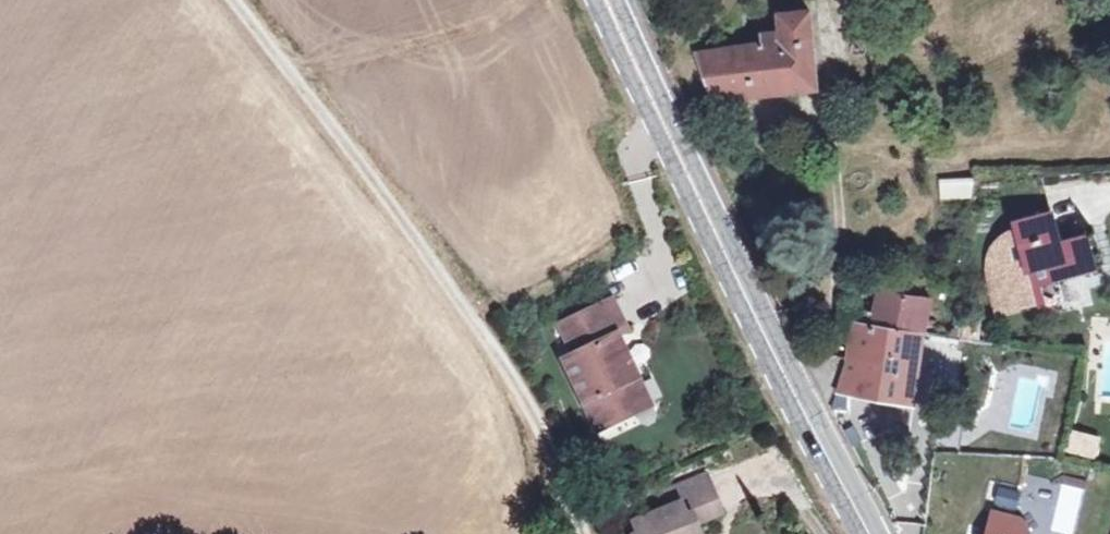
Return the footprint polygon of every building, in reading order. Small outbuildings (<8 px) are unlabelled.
[(770,46),(753,48),(708,55),(722,98),(819,87),(811,14),(787,17),(788,30),(770,31),(770,46)] [(975,180),(941,179),(943,199),(973,198),(975,180)] [(1096,271),(1088,239),(1062,245),(1051,214),(1022,223),(1024,229),(1005,241),(995,255),(991,271),(1001,312),(1041,301),(1037,286),(1096,271)] [(879,291),(875,324),(924,331),(931,298),(879,291)] [(612,303),(561,328),(576,358),(564,365),(601,435),(630,421),(642,386),(630,360),(624,363),(614,342),(628,336),(612,303)] [(971,320),(962,319),(960,336),(960,337),(975,339),(977,326),(971,325),(971,320)] [(875,324),(870,323),(851,320),(846,359),(832,406),(847,409),(850,392),(912,403),(924,331),(875,324)] [(1101,436),(1067,427),(1062,448),(1095,457),(1101,436)] [(664,494),(670,510),(715,491),(708,475),(664,494)] [(1067,533),(1076,533),(1081,485),(1057,483),(1052,532),(1067,533)] [(715,491),(670,510),(636,525),(639,533),(697,533),(694,524),(723,512),(715,491)] [(1021,518),(991,511),(985,533),(1028,533),(1029,531),(1021,518)]
